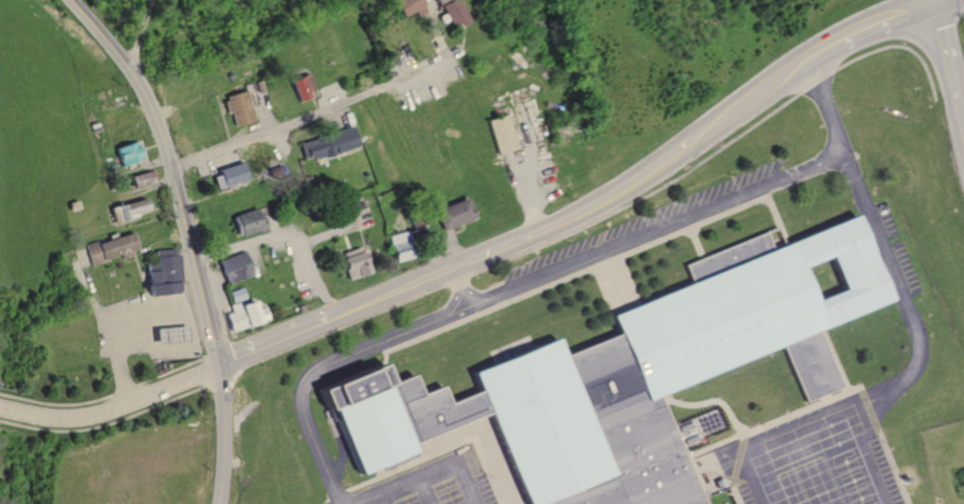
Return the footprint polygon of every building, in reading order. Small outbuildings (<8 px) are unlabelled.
[(424,14),(418,0),(393,0),(391,1),(398,18),(414,11),(416,17),(424,14)] [(459,0),(449,0),(439,4),(447,28),(466,20),(459,0)] [(291,79),(298,101),(306,98),(305,93),(312,90),(307,74),(291,79)] [(219,99),(225,116),(229,114),(233,128),(254,121),(244,91),(219,99)] [(496,154),(516,148),(505,113),(485,120),(496,154)] [(301,160),(312,156),(313,160),(356,148),(350,127),(296,142),(301,160)] [(123,160),(125,165),(142,160),(136,142),(114,149),(118,162),(123,160)] [(247,179),(241,164),(212,175),(217,190),(247,179)] [(132,188),(152,184),(150,173),(129,177),(132,188)] [(432,210),(441,231),(474,217),(465,196),(432,210)] [(149,213),(146,199),(118,205),(121,219),(149,213)] [(264,227),(257,207),(229,216),(236,236),(264,227)] [(321,413),(330,410),(354,471),(406,451),(403,442),(486,409),(523,503),(701,503),(654,394),(781,344),(802,399),(835,386),(812,328),(888,298),(855,214),(781,243),(775,227),(680,265),(688,285),(607,317),(613,334),(561,355),(553,336),(465,371),(473,391),(444,403),(437,386),(418,393),(410,372),(388,381),(380,361),(311,388),(321,413)] [(88,264),(119,255),(120,259),(131,255),(130,250),(137,248),(133,231),(83,245),(88,264)] [(338,253),(346,279),(367,272),(359,246),(338,253)] [(153,249),(154,262),(144,262),(146,293),(177,292),(177,282),(180,282),(178,248),(153,249)] [(253,275),(244,250),(217,260),(226,284),(253,275)] [(231,303),(244,300),(241,287),(228,291),(231,303)] [(266,307),(257,309),(254,299),(229,305),(230,312),(225,313),(229,330),(269,321),(266,307)] [(154,330),(156,345),(188,341),(186,327),(154,330)]
